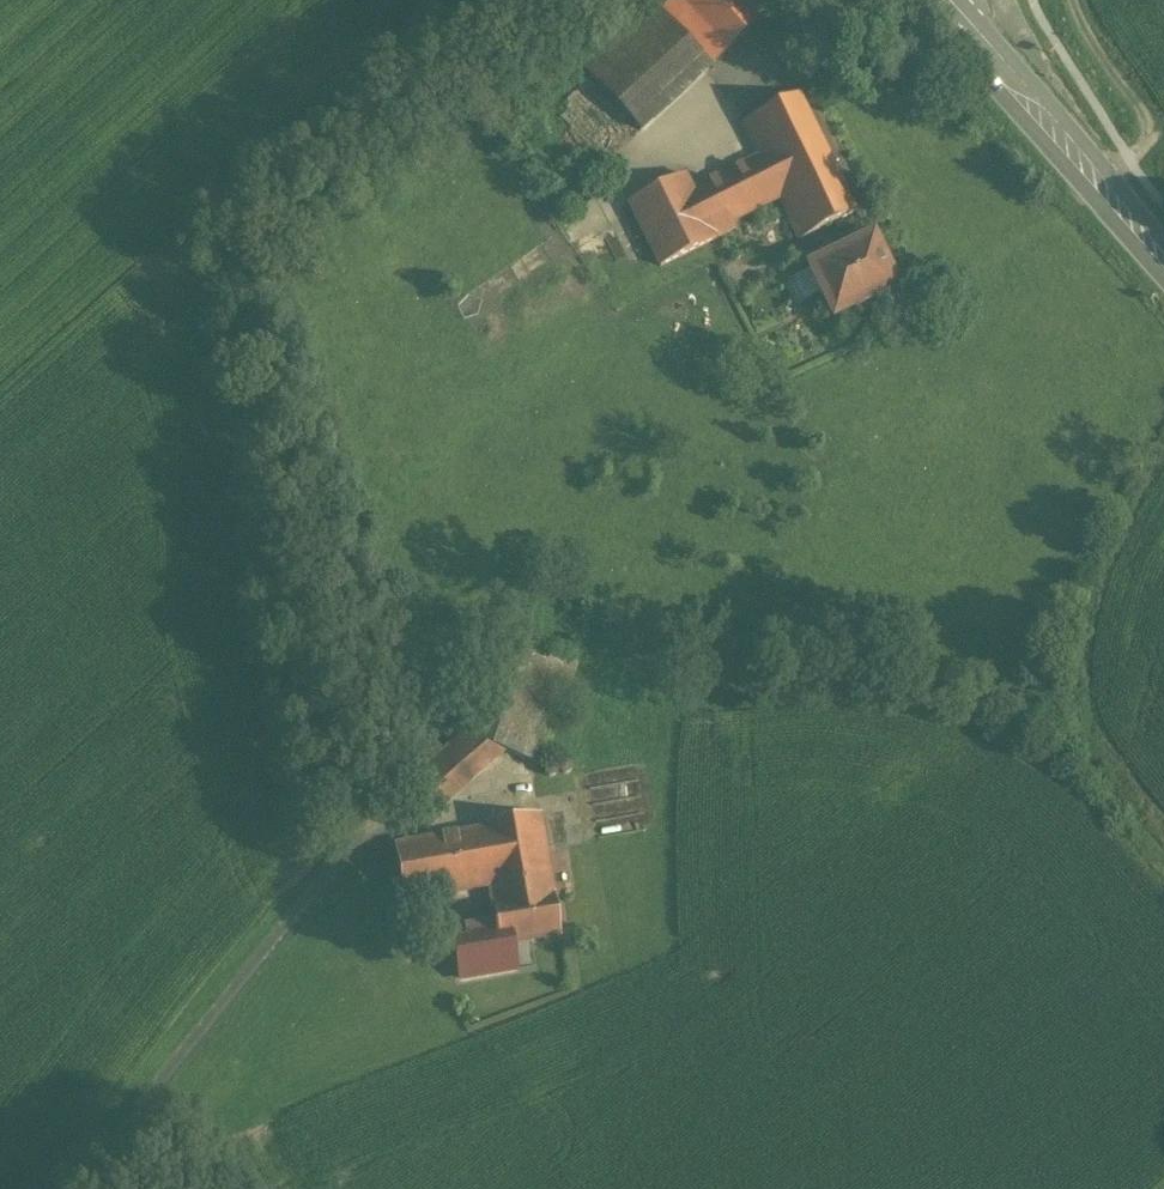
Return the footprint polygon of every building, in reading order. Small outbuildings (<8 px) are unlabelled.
[(662,7),(713,63),(760,19),(743,0),(670,0),(662,7)] [(710,66),(651,2),(580,68),(639,131),(710,66)] [(797,94),(741,122),(759,158),(692,191),(684,175),(628,202),(660,267),(715,239),(734,230),(730,222),(779,197),(799,239),(855,212),(797,94)] [(626,122),(578,158),(594,180),(642,143),(626,122)] [(872,236),(807,267),(832,319),(853,309),(854,311),(879,298),(878,297),(897,288),(872,236)] [(552,648),(500,634),(486,677),(477,674),(456,736),(459,738),(484,746),(485,746),(504,752),(520,757),(552,648)] [(552,648),(520,757),(542,765),(580,657),(552,648)] [(459,738),(407,784),(423,802),(485,746),(484,746),(459,738)] [(559,766),(559,768),(560,770),(561,772),(563,774),(565,774),(568,773),(570,772),(571,770),(572,768),(571,765),(569,763),(567,762),(565,762),(563,762),(561,763),(559,766)] [(556,773),(556,770),(556,768),(554,766),(552,765),(550,764),(548,765),(546,766),(544,768),(544,771),(544,773),(546,775),(548,776),(550,777),(553,776),(555,775),(556,773)] [(540,815),(481,825),(482,830),(394,845),(404,902),(490,887),(491,886),(490,880),(549,871),(540,815)] [(549,871),(490,880),(491,886),(490,887),(496,921),(497,921),(501,945),(510,944),(560,935),(549,871)] [(496,921),(467,926),(469,940),(454,943),(460,979),(515,969),(510,944),(501,945),(497,921),(496,921)]
